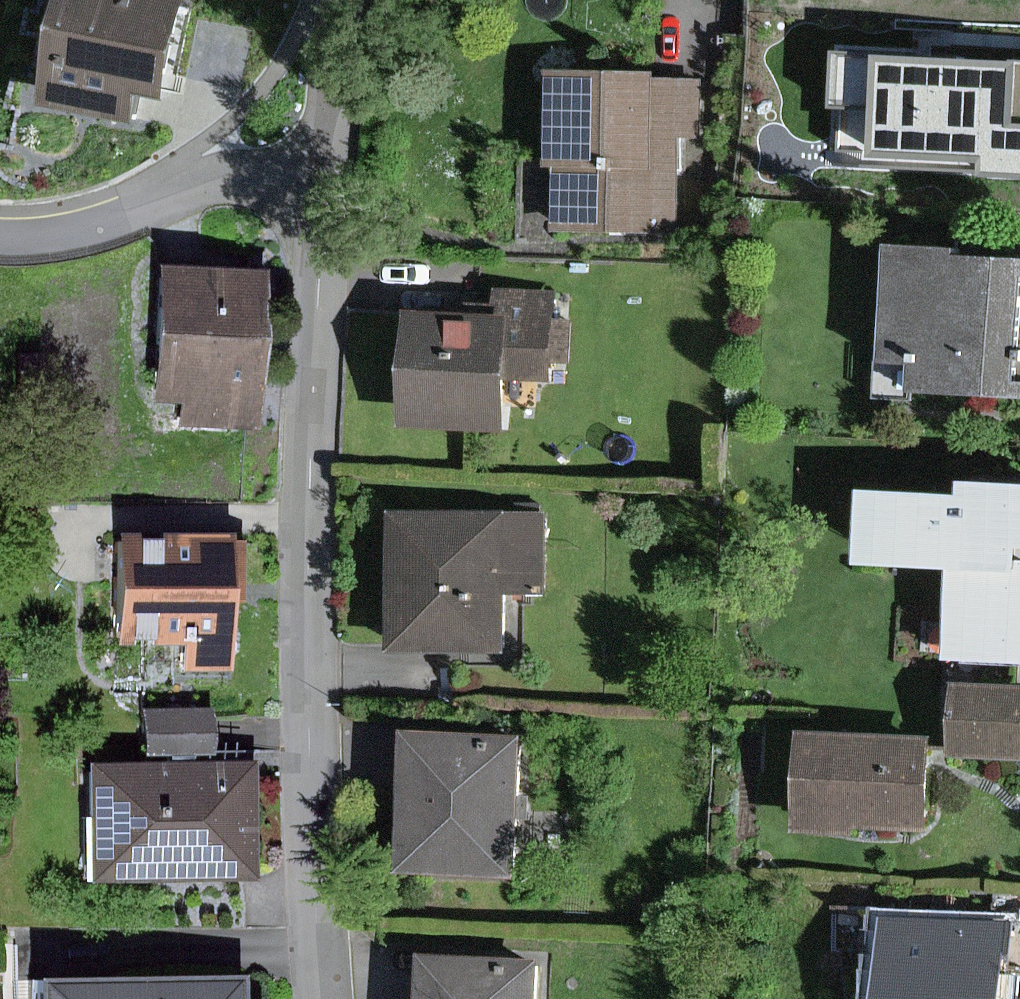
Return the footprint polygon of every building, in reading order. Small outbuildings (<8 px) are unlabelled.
[(152,0),(86,0),(64,104),(128,117),(136,78),(171,86),(188,7),(152,0)] [(866,54),(860,162),(1019,171),(1019,63),(866,54)] [(698,84),(563,86),(564,165),(574,164),(575,229),(680,227),(679,136),(699,135),(698,84)] [(897,252),(891,359),(932,361),(930,394),(1019,400),(1019,258),(897,252)] [(252,284),(158,283),(157,399),(195,399),(194,424),(251,424),(252,284)] [(503,328),(417,323),(412,417),(503,422),(506,375),(541,377),(545,298),(505,296),(503,328)] [(883,503),(880,562),(967,567),(963,660),(1019,663),(1019,496),(974,494),(974,507),(883,503)] [(540,522),(403,523),(404,650),(500,649),(500,594),(540,593),(540,522)] [(226,545),(118,548),(120,643),(185,641),(186,667),(229,666),(226,545)] [(966,694),(964,757),(1019,759),(1019,696),(966,694)] [(152,773),(92,776),(97,883),(248,877),(244,771),(201,773),(199,722),(150,724),(152,773)] [(519,744),(418,741),(414,867),(515,870),(519,744)] [(929,750),(811,748),(809,833),(927,835),(929,750)] [(899,933),(897,998),(999,998),(1001,936),(899,933)] [(437,967),(435,998),(532,998),(533,972),(437,967)] [(13,982),(13,998),(229,998),(229,982),(13,982)]
